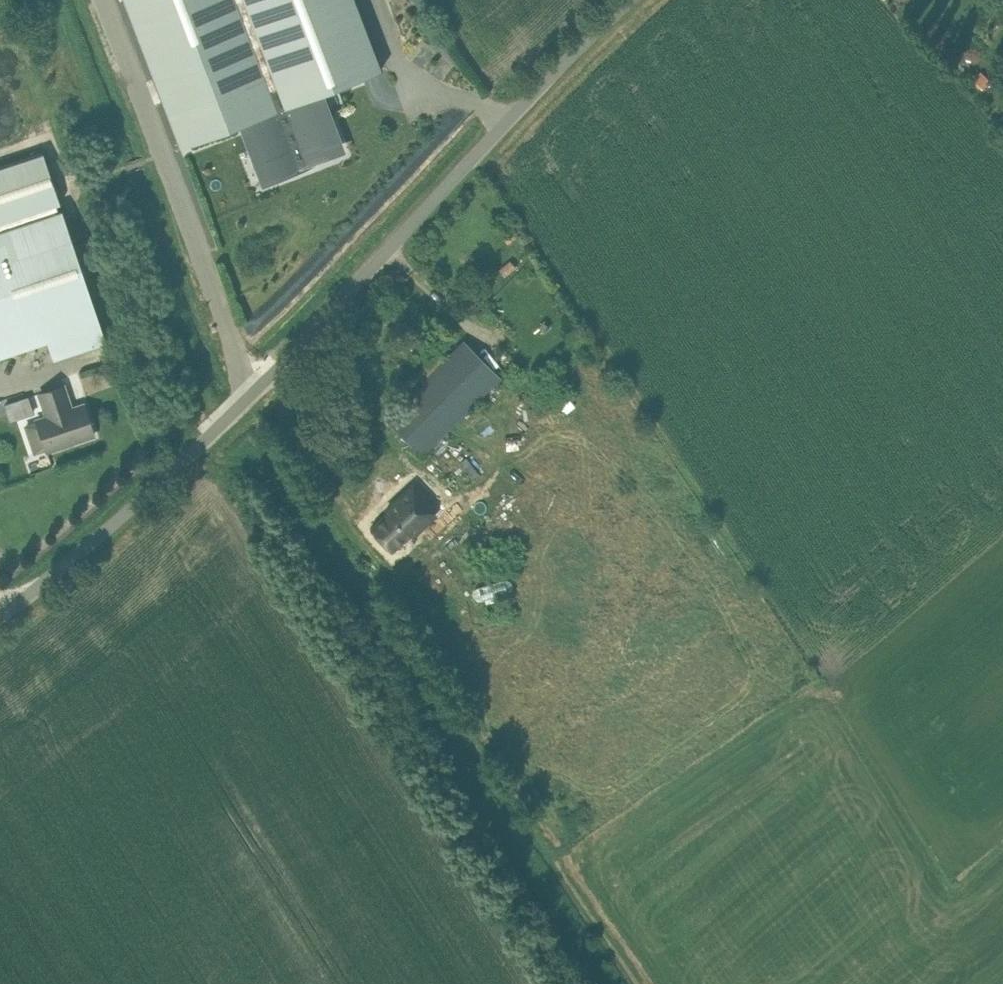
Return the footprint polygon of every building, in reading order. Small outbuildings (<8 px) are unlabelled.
[(180,147),(250,120),(312,96),(382,69),(355,0),(124,0),(180,147)] [(979,73),(973,79),(983,89),(989,82),(979,73)] [(312,96),(250,120),(272,180),(316,163),(315,161),(334,153),(312,96)] [(60,203),(44,153),(0,167),(0,223),(60,203)] [(0,230),(0,357),(47,341),(54,359),(106,342),(62,209),(0,230)] [(387,418),(423,455),(502,377),(465,341),(387,418)] [(110,343),(88,351),(94,367),(116,359),(110,343)] [(64,385),(39,393),(47,416),(37,420),(47,451),(94,435),(84,404),(72,408),(64,385)] [(29,396),(4,404),(10,421),(35,413),(29,396)] [(432,501),(415,481),(386,504),(388,507),(369,522),(389,547),(408,532),(409,534),(422,523),(415,515),(427,505),(432,501)] [(477,587),(481,602),(516,593),(512,578),(477,587)]
